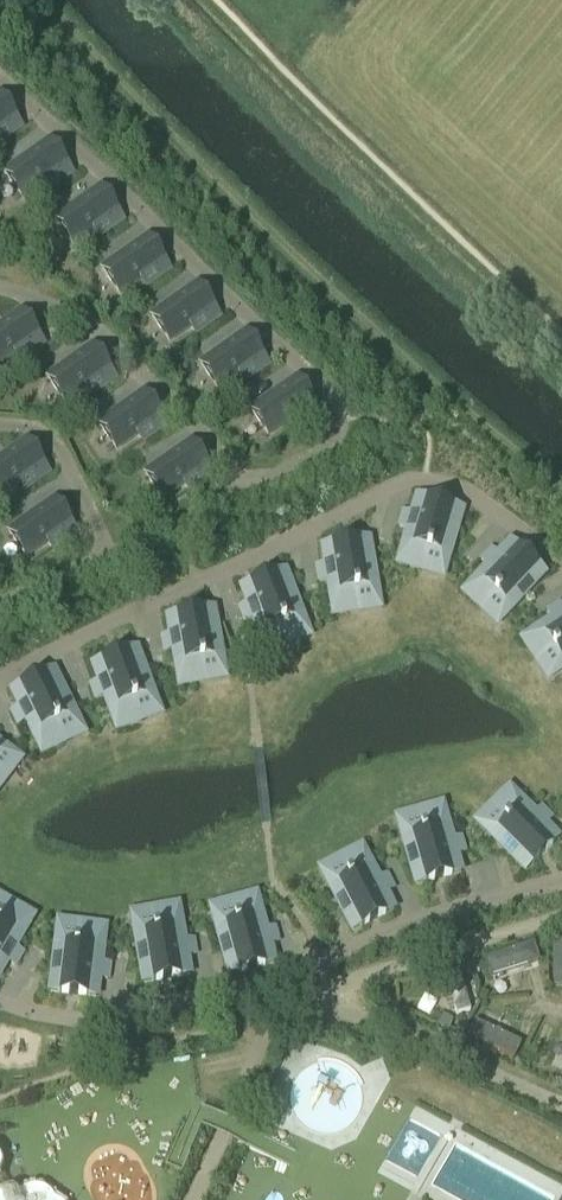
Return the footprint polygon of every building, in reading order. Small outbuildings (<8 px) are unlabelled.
[(21,127),(0,96),(0,141),(21,127)] [(48,189),(72,173),(49,140),(4,172),(22,198),(43,183),(48,189)] [(99,236),(122,220),(99,187),(55,219),(73,244),(94,229),(99,236)] [(146,286),(169,270),(147,237),(102,268),(119,294),(141,279),(146,286)] [(196,333),(219,316),(196,284),(152,316),(170,342),(191,326),(196,333)] [(43,343),(20,311),(0,325),(0,364),(15,353),(20,360),(43,343)] [(244,381),(267,364),(245,332),(200,363),(218,389),(239,374),(244,381)] [(91,395),(115,378),(92,345),(47,377),(65,402),(86,388),(91,395)] [(294,427),(318,411),(296,378),(250,409),(268,435),(290,420),(294,427)] [(142,441),(166,424),(143,392),(98,423),(116,449),(137,434),(142,441)] [(48,471),(26,440),(0,458),(0,494),(19,481),(24,487),(48,471)] [(189,491),(212,474),(190,442),(145,473),(162,499),(184,484),(189,491)] [(400,510),(395,526),(404,529),(394,566),(423,574),(428,556),(449,562),(465,509),(415,494),(409,512),(400,510)] [(52,547),(76,530),(54,499),(9,530),(26,555),(47,540),(52,547)] [(370,537),(319,545),(322,564),(312,566),(315,583),(324,581),(331,619),(361,614),(358,596),(380,592),(370,537)] [(490,546),(478,558),(485,565),(458,593),(481,614),(494,600),(510,615),(548,574),(510,538),(497,552),(490,546)] [(235,608),(241,624),(250,621),(264,657),(292,646),(286,628),(306,620),(287,568),(237,587),(244,604),(235,608)] [(559,601),(544,610),(550,618),(518,640),(535,665),(551,654),(561,671),(561,605),(559,601)] [(157,636),(160,653),(169,652),(176,690),(206,685),(203,666),(225,662),(215,607),(163,616),(167,634),(157,636)] [(138,646),(89,664),(95,682),(86,685),(92,701),(101,698),(114,734),(143,724),(136,706),(157,698),(138,646)] [(8,711),(16,727),(24,723),(41,757),(68,744),(60,727),(80,717),(55,667),(8,690),(16,707),(8,711)] [(10,748),(0,741),(0,761),(10,748)] [(11,777),(0,769),(0,792),(11,777)] [(501,821),(485,837),(525,876),(561,838),(548,825),(555,818),(542,806),(536,813),(508,786),(487,808),(501,821)] [(414,810),(419,829),(398,835),(414,889),(464,874),(459,856),(468,853),(463,836),(454,839),(443,802),(414,810)] [(381,878),(363,844),(336,858),(345,875),(325,885),(351,935),(398,910),(389,893),(397,889),(389,874),(381,878)] [(282,943),(277,926),(268,929),(257,892),(228,900),(233,919),(212,925),(227,979),(278,964),(272,946),(282,943)] [(17,968),(26,953),(18,948),(37,915),(10,900),(1,917),(0,916),(0,980),(9,964),(17,968)] [(194,975),(190,957),(200,955),(197,938),(187,939),(180,901),(151,907),(154,926),(132,930),(142,985),(194,975)] [(99,998),(101,979),(110,980),(112,963),(103,962),(107,924),(77,920),(75,940),(53,937),(47,993),(99,998)] [(98,1199),(105,1199),(114,1196),(94,1154),(80,1160),(98,1199)] [(191,1185),(150,1168),(144,1184),(181,1199),(185,1199),(191,1185)] [(37,1176),(48,1199),(66,1199),(52,1169),(37,1176)]
